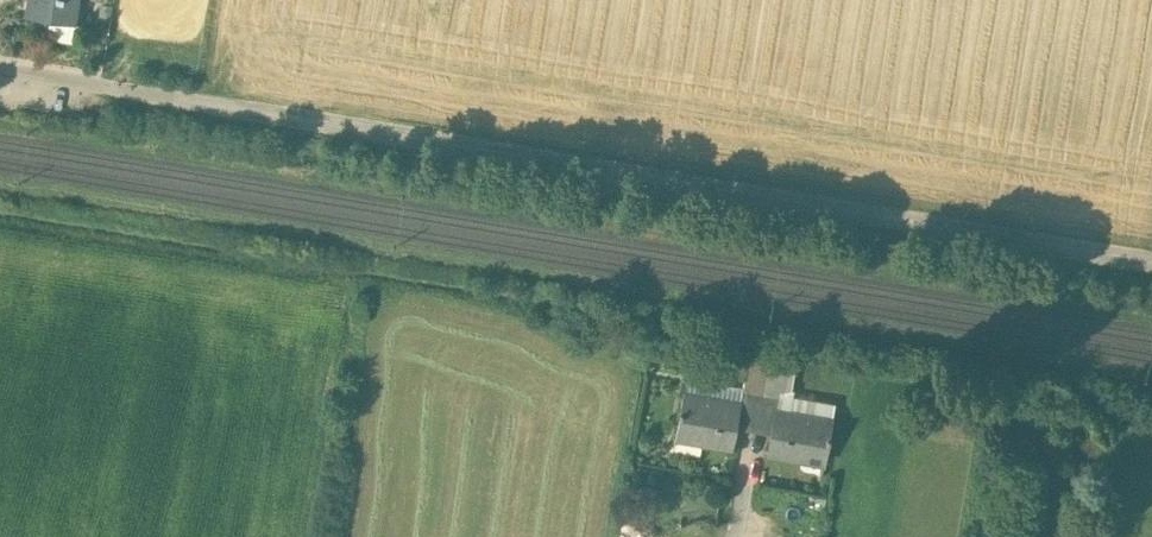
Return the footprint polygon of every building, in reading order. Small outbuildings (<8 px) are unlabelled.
[(28,15),(58,20),(59,14),(72,16),(71,22),(73,22),(77,0),(31,0),(28,15)] [(766,357),(749,354),(742,391),(748,392),(760,394),(766,357)] [(796,361),(766,357),(760,394),(773,397),(789,399),(796,361)] [(741,402),(684,392),(682,408),(680,408),(680,412),(681,412),(677,435),(678,436),(679,431),(700,435),(699,440),(733,446),(741,402)] [(760,394),(748,392),(743,420),(755,422),(760,394)] [(773,397),(760,394),(755,422),(768,425),(773,397)] [(833,418),(777,408),(769,452),(802,458),(803,453),(826,457),(829,439),(830,439),(831,434),(830,434),(833,418)] [(623,524),(620,536),(652,536),(652,535),(638,532),(639,527),(623,524)]
